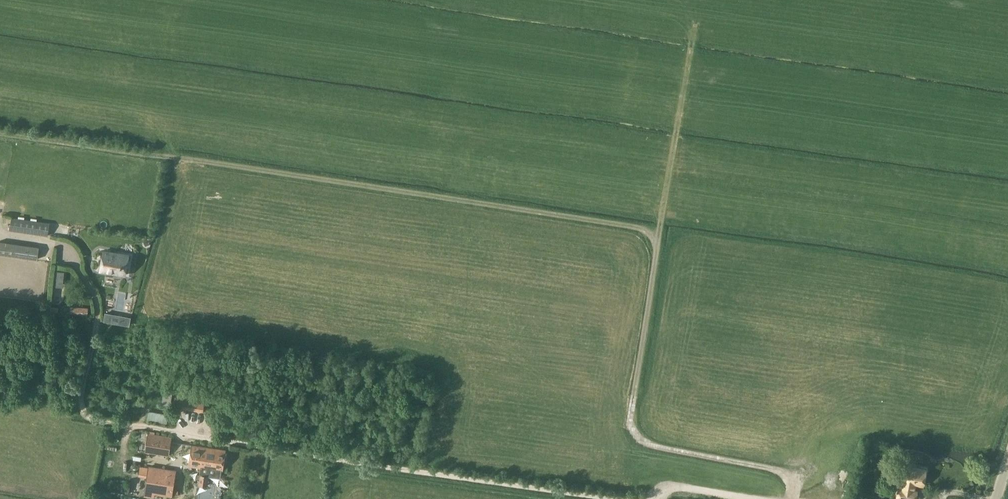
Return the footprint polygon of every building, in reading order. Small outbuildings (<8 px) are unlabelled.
[(48,236),(50,223),(11,217),(10,230),(48,236)] [(38,259),(39,251),(39,247),(35,246),(0,241),(0,254),(38,259)] [(125,275),(129,255),(104,251),(100,271),(125,275)] [(125,295),(118,294),(116,309),(123,310),(125,295)] [(89,308),(70,306),(70,314),(88,315),(89,308)] [(105,313),(104,320),(129,325),(131,317),(105,313)] [(178,402),(177,408),(182,408),(200,411),(203,411),(204,411),(204,410),(205,410),(205,411),(206,405),(207,400),(205,399),(206,397),(202,396),(182,393),(179,393),(178,402)] [(169,456),(172,438),(148,434),(145,452),(169,456)] [(131,455),(134,443),(127,442),(124,453),(131,455)] [(189,465),(188,466),(201,468),(200,475),(202,475),(209,476),(220,478),(221,471),(223,471),(226,450),(191,445),(189,465)] [(896,498),(902,498),(916,498),(918,490),(915,490),(916,486),(916,485),(923,486),(924,486),(924,485),(927,469),(924,468),(903,464),(901,473),(899,481),(899,482),(902,482),(901,487),(898,487),(896,498)] [(148,476),(145,492),(173,496),(173,495),(178,496),(179,490),(176,490),(174,489),(177,471),(165,469),(163,468),(162,468),(160,468),(154,467),(153,467),(149,466),(149,468),(148,476)] [(207,486),(209,476),(202,475),(201,485),(207,486)]
